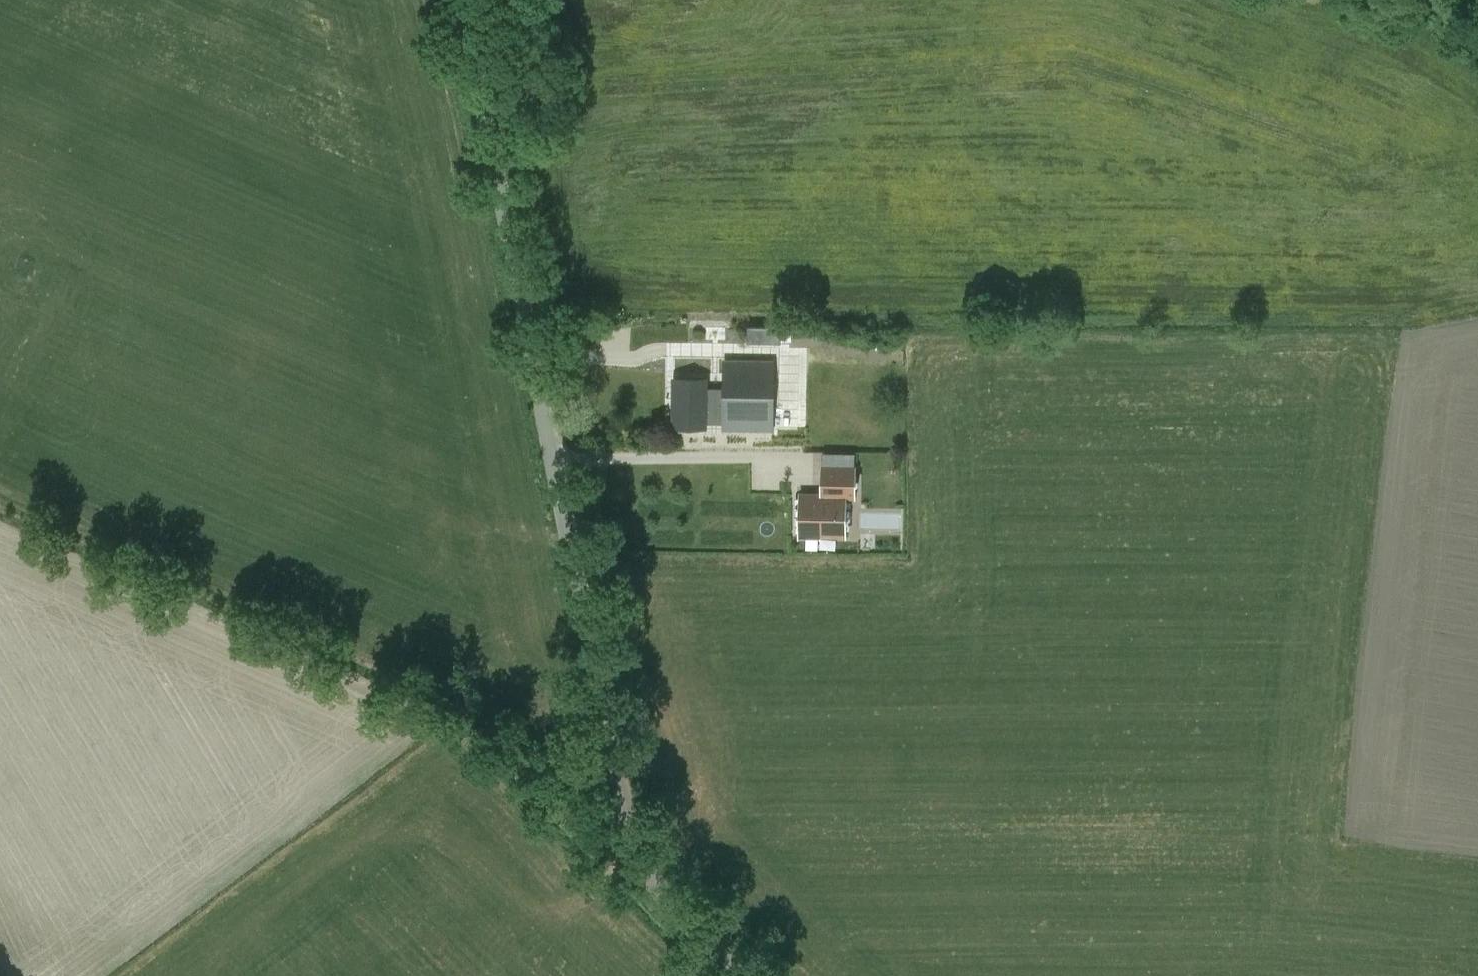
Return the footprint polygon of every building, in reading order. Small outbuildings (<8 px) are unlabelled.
[(771,430),(772,362),(725,361),(724,406),(705,406),(705,380),(676,380),(675,427),(704,428),(704,435),(724,435),(724,429),(771,430)] [(856,467),(837,467),(836,482),(821,482),(821,496),(799,496),(798,536),(820,537),(820,535),(846,535),(847,497),(855,498),(856,467)]
